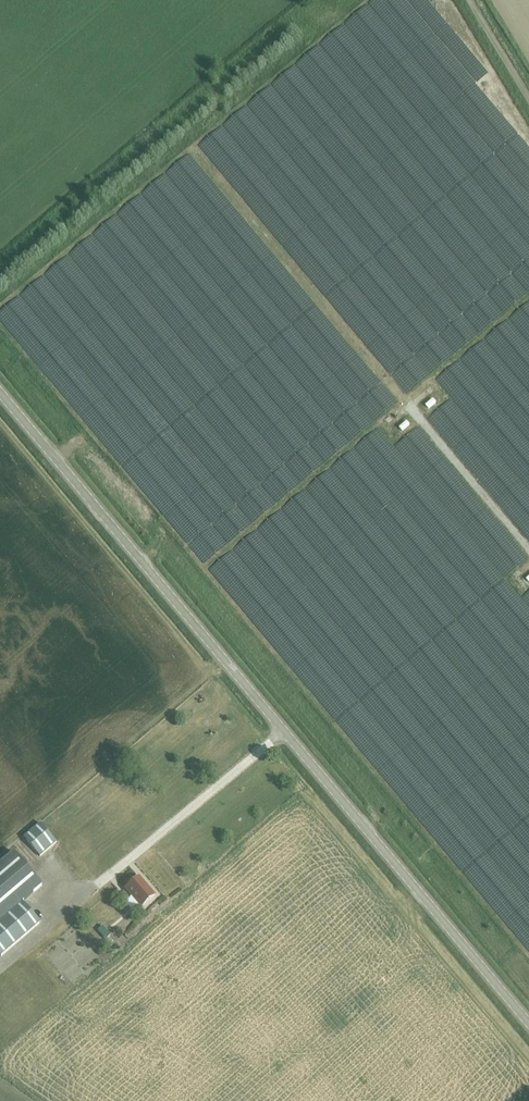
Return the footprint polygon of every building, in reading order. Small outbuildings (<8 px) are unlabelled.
[(56,842),(40,823),(23,838),(40,857),(56,842)] [(14,852),(0,864),(0,921),(22,902),(42,885),(14,852)] [(155,896),(139,877),(125,889),(141,908),(155,896)] [(1,957),(40,923),(22,902),(0,921),(0,956),(1,957)] [(97,931),(106,940),(110,935),(102,926),(97,931)]
